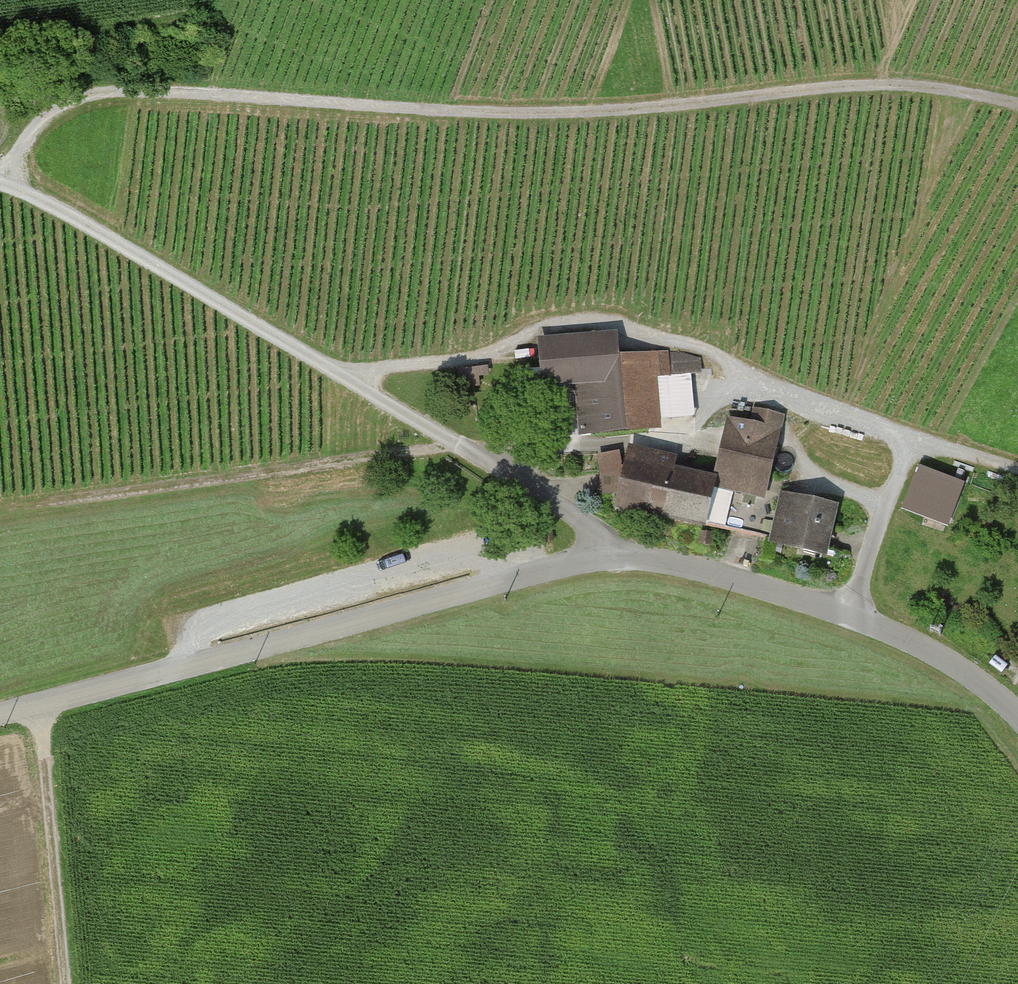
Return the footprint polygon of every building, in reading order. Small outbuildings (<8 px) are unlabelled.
[(616,333),(537,338),(540,387),(575,385),(578,435),(660,430),(659,420),(693,418),(690,374),(700,373),(699,359),(681,353),(669,353),(617,356),(616,333)] [(486,365),(453,369),(456,391),(489,388),(486,365)] [(675,457),(628,447),(614,508),(706,528),(715,488),(765,499),(783,415),(754,409),(751,425),(728,420),(715,479),(673,469),(675,457)] [(911,472),(901,500),(938,514),(948,486),(911,472)] [(837,506),(781,493),(770,544),(826,556),(837,506)]
